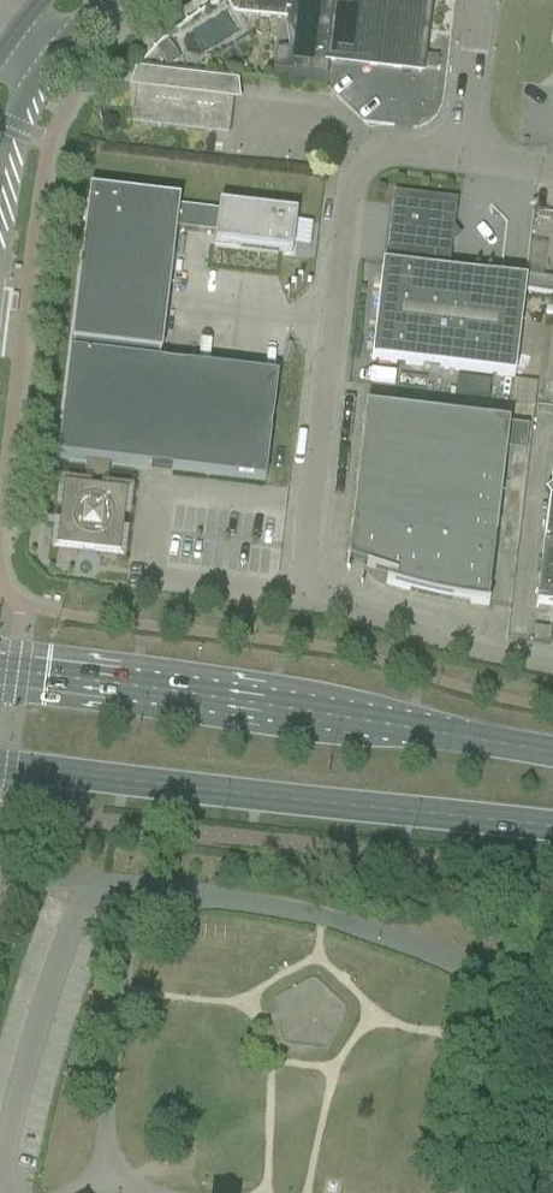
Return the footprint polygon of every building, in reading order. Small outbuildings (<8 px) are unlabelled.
[(232,12),(241,13),(242,0),(225,0),(232,12)] [(241,13),(289,18),(289,23),(288,23),(292,52),(289,84),(325,88),(328,61),(334,62),(341,61),(348,60),(355,61),(362,63),(369,66),(420,72),(427,20),(428,17),(430,14),(430,11),(430,7),(430,4),(429,1),(429,0),(242,0),(241,13)] [(424,70),(436,71),(438,59),(425,57),(424,70)] [(234,83),(235,78),(139,67),(138,72),(133,72),(133,73),(143,74),(141,86),(135,86),(133,120),(132,123),(227,135),(227,131),(229,131),(233,97),(227,96),(229,84),(239,85),(239,84),(234,83)] [(264,483),(277,378),(158,364),(159,355),(161,355),(175,230),(216,235),(215,244),(239,247),(239,249),(279,254),(279,253),(291,255),(295,223),(297,223),(298,222),(295,221),(296,216),(218,206),(217,212),(178,207),(179,202),(88,191),(87,197),(85,196),(85,198),(87,198),(70,345),(72,345),(71,354),(69,354),(63,401),(64,401),(63,411),(62,411),(56,459),(86,462),(83,492),(63,489),(55,552),(118,560),(126,497),(105,494),(109,465),(264,483)] [(382,266),(371,362),(514,379),(524,294),(525,283),(448,274),(457,202),(393,195),(385,266),(382,266)] [(524,294),(552,297),(552,282),(526,278),(525,283),(524,294)] [(489,582),(505,453),(524,455),(528,429),(388,412),(365,409),(347,561),(347,562),(348,562),(348,561),(368,567),(367,571),(363,570),(362,572),(386,580),(385,584),(383,583),(383,584),(385,586),(408,592),(432,598),(436,599),(455,603),(479,606),(488,607),(488,606),(486,606),(489,582)] [(543,544),(546,545),(546,550),(542,549),(535,609),(552,611),(552,457),(543,544)]
